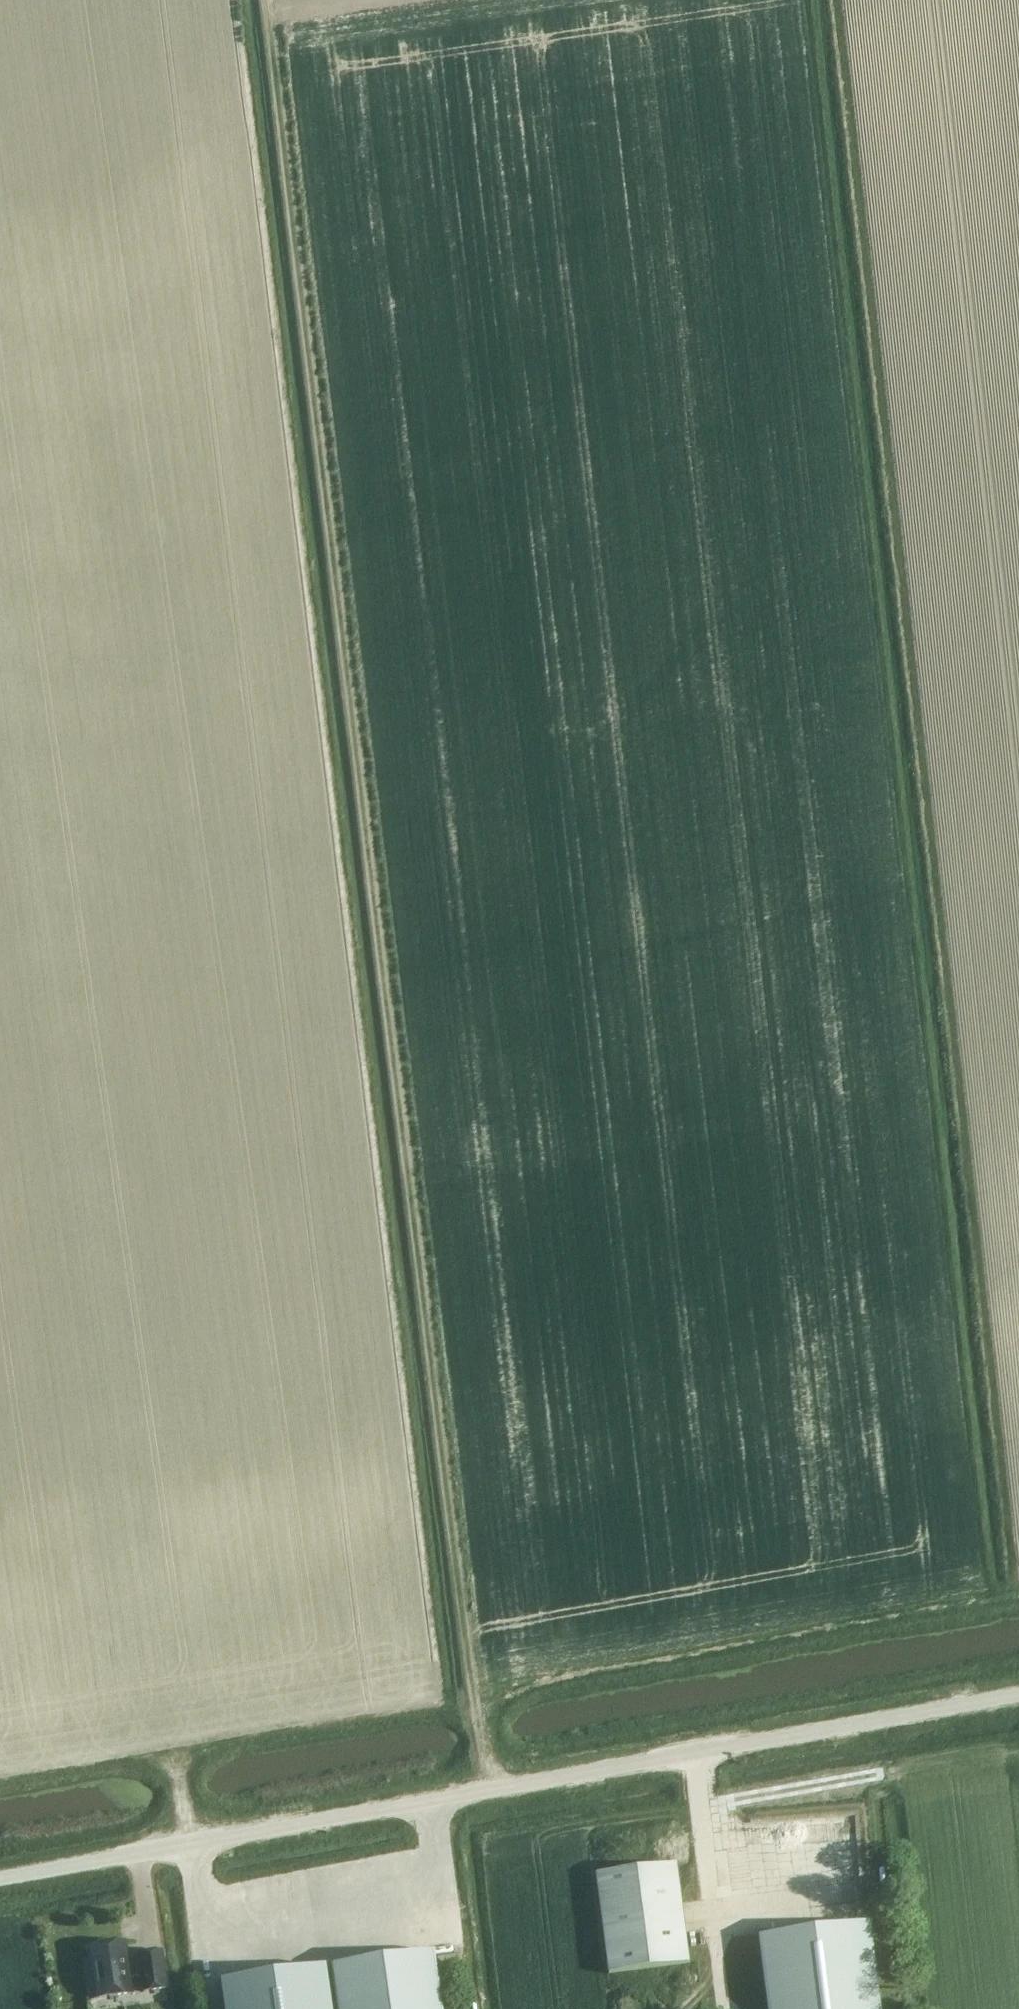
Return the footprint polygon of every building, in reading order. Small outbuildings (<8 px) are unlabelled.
[(676,1863),(596,1873),(609,1973),(689,1962),(676,1863)] [(866,1922),(762,1935),(771,2008),(877,2008),(866,1922)] [(140,1966),(128,1967),(125,1943),(90,1947),(92,1960),(85,1961),(90,2000),(133,1994),(131,1978),(140,1976),(142,1993),(167,1989),(162,1951),(138,1954),(140,1966)] [(432,1951),(333,1965),(339,2008),(441,2008),(432,1951)] [(221,1980),(225,2008),(331,2008),(325,1966),(221,1980)]
